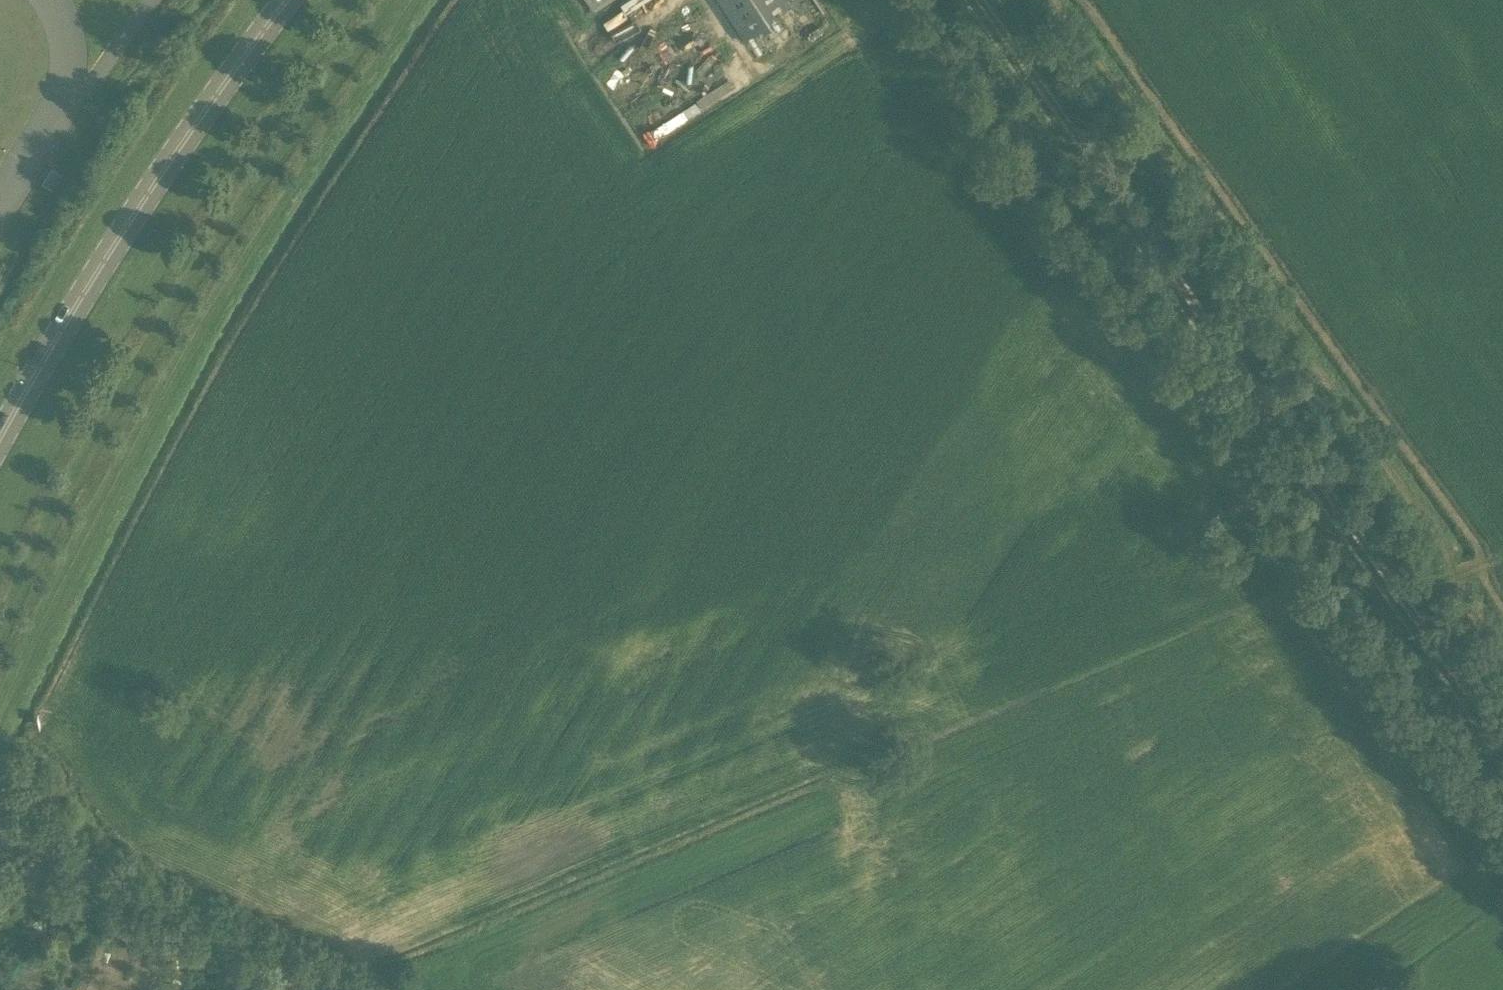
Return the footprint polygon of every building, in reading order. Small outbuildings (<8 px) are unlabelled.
[(597,9),(611,0),(591,0),(597,9)] [(759,59),(826,16),(816,0),(721,0),(759,59)] [(679,128),(723,99),(717,90),(673,120),(679,128)]
